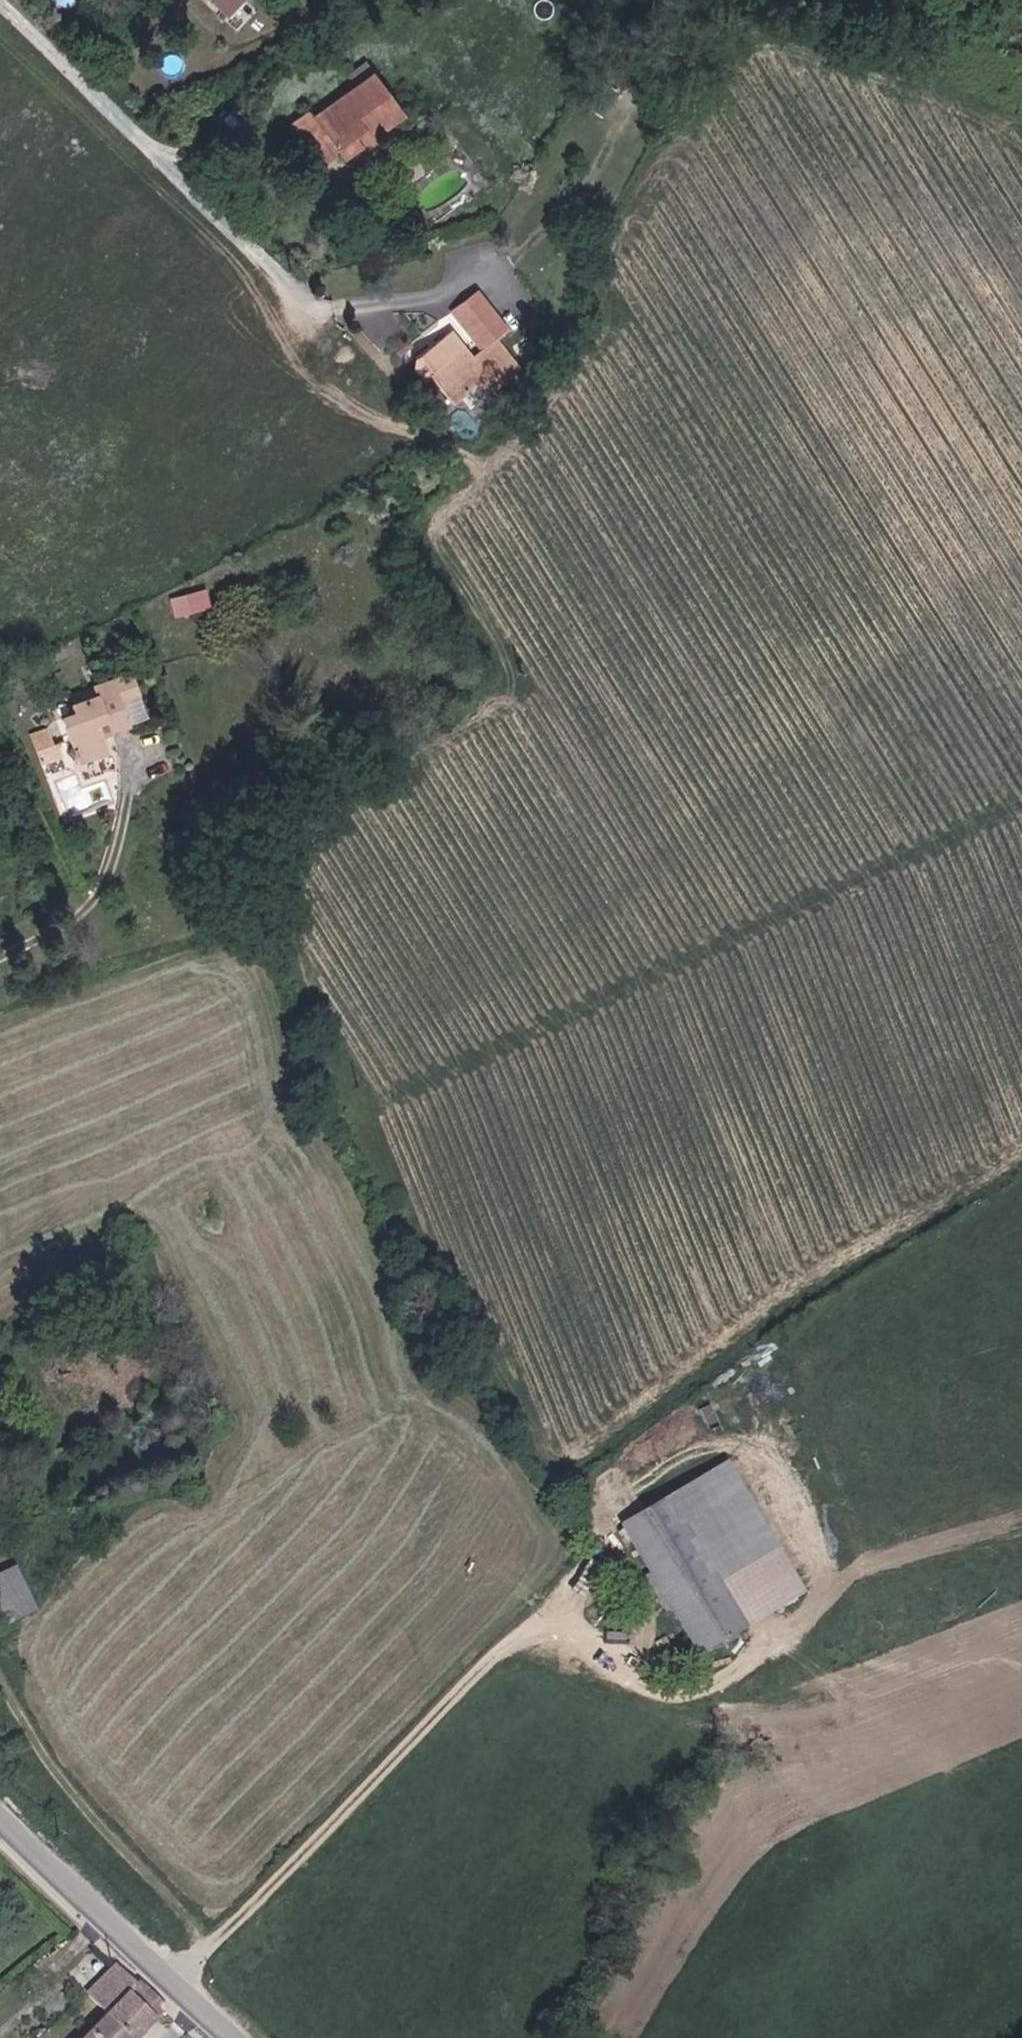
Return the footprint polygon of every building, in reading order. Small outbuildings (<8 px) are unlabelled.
[(247,0),(215,0),(232,16),(247,0)] [(346,159),(361,149),(356,142),(369,133),(373,140),(406,115),(365,64),(347,76),(356,89),(320,117),(315,111),(297,124),(325,160),(339,150),(346,159)] [(356,142),(361,149),(366,154),(378,145),(373,140),(369,133),(356,142)] [(455,399),(482,378),(492,390),(515,369),(494,344),(477,359),(453,330),(419,359),(416,370),(427,381),(434,376),(455,399)] [(205,586),(170,597),(175,615),(211,604),(205,586)] [(97,727),(107,724),(109,730),(147,718),(133,672),(95,685),(98,695),(72,704),(75,711),(61,716),(76,759),(105,750),(97,727)] [(63,753),(53,727),(33,735),(42,761),(63,753)] [(777,1550),(723,1462),(665,1497),(719,1585),(777,1550)] [(622,1527),(701,1656),(746,1630),(665,1497),(622,1527)] [(18,1568),(0,1576),(0,1599),(11,1623),(38,1610),(18,1568)] [(170,2010),(121,1961),(89,1992),(110,2013),(85,2037),(142,2037),(170,2010)]
